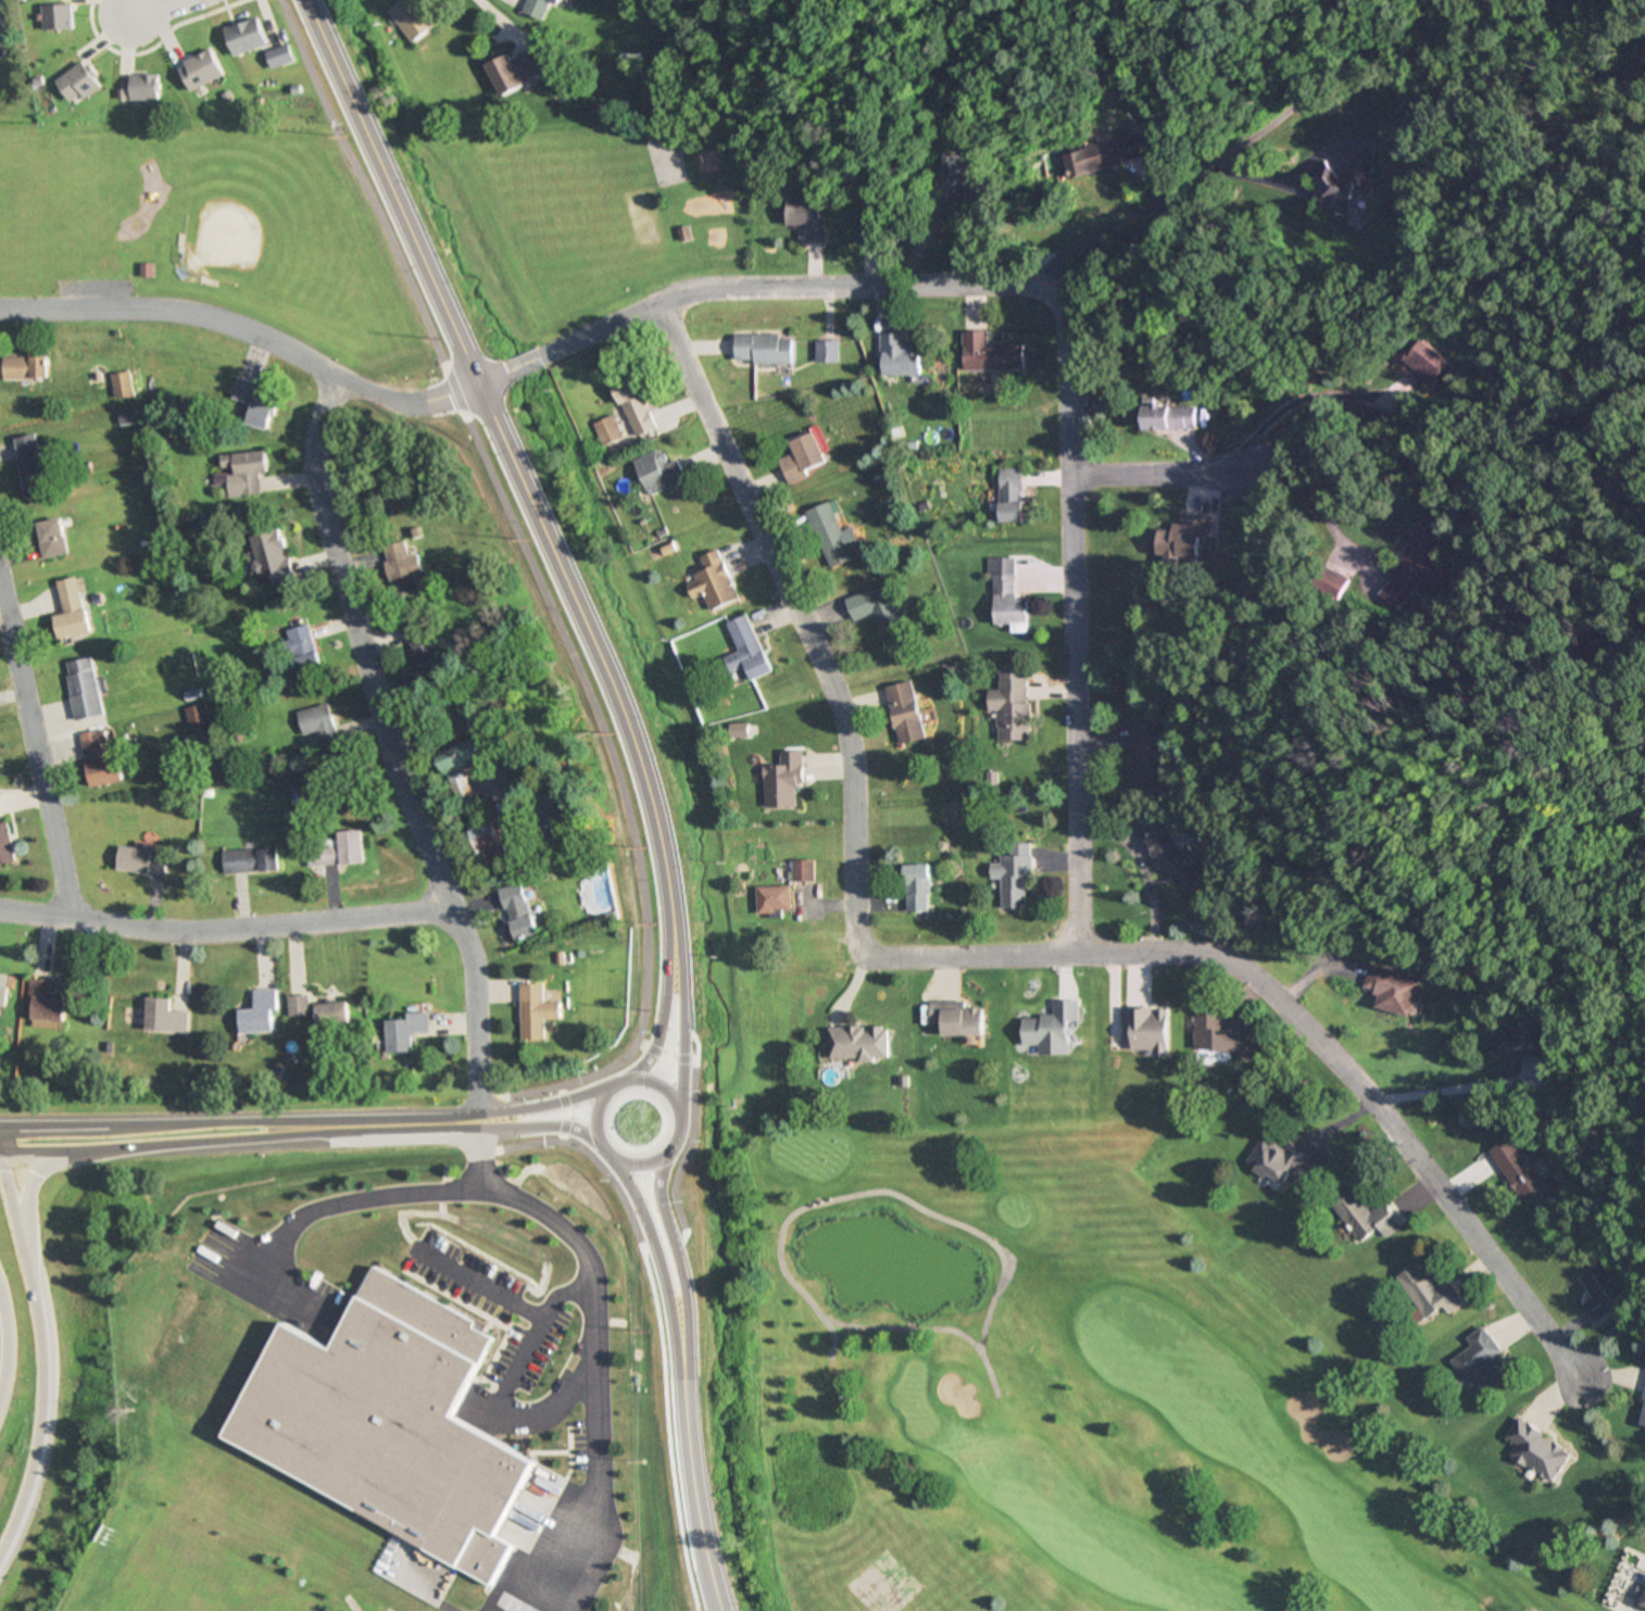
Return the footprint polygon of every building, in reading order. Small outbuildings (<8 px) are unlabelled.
[(423,0),(406,0),(391,9),(412,43),(439,27),(423,0)] [(551,2),(560,5),(561,0),(526,0),(522,13),(545,21),(551,2)] [(74,30),(74,5),(45,5),(45,30),(74,30)] [(226,30),(236,57),(269,45),(260,18),(226,30)] [(296,62),(289,45),(268,53),(274,70),(296,62)] [(552,74),(541,48),(514,59),(513,55),(490,65),(503,95),(552,74)] [(227,76),(214,50),(182,65),(194,92),(227,76)] [(103,86),(85,62),(58,82),(75,106),(103,86)] [(132,102),(161,102),(161,75),(132,75),(132,102)] [(1075,180),(1145,158),(1137,133),(1067,155),(1075,180)] [(1370,157),(1352,154),(1350,169),(1319,165),(1318,174),(1332,176),(1327,212),(1349,215),(1351,199),(1356,200),(1358,186),(1367,187),(1370,157)] [(787,226),(797,226),(797,242),(822,242),(822,200),(787,200),(787,226)] [(859,240),(877,240),(877,215),(859,215),(859,240)] [(1023,371),(1023,344),(987,344),(987,331),(964,331),(964,371),(1023,371)] [(881,376),(922,376),(922,352),(905,352),(905,334),(881,334),(881,376)] [(794,364),(794,335),(736,335),(736,364),(794,364)] [(1429,385),(1450,364),(1424,338),(1403,359),(1429,385)] [(815,363),(838,363),(838,341),(815,341),(815,363)] [(48,357),(3,357),(3,380),(48,380),(48,357)] [(133,372),(112,375),(115,400),(136,396),(133,372)] [(616,382),(637,438),(661,428),(639,373),(616,382)] [(270,431),(282,391),(239,378),(233,398),(255,405),(249,424),(270,431)] [(1198,430),(1198,405),(1147,405),(1147,430),(1198,430)] [(596,424),(605,447),(625,439),(616,416),(596,424)] [(830,466),(817,432),(792,441),(796,454),(781,459),(789,481),(830,466)] [(26,497),(48,493),(37,435),(15,439),(26,497)] [(636,460),(651,496),(689,480),(680,459),(670,463),(664,449),(636,460)] [(222,456),(224,473),(236,472),(239,497),(261,495),(259,474),(269,473),(267,451),(222,456)] [(1025,523),(1025,469),(1002,469),(1002,523),(1025,523)] [(832,502),(810,511),(831,563),(863,551),(854,528),(844,531),(832,502)] [(1159,556),(1208,559),(1210,516),(1182,515),(1181,529),(1160,528),(1159,556)] [(68,555),(63,520),(37,524),(43,559),(68,555)] [(1437,537),(1414,528),(1388,600),(1411,609),(1437,537)] [(275,577),(278,594),(296,590),(286,531),(251,538),(258,580),(275,577)] [(419,592),(415,574),(424,572),(420,554),(410,556),(407,542),(385,547),(397,597),(419,592)] [(742,600),(721,550),(702,558),(707,571),(695,576),(702,594),(705,592),(713,612),(742,600)] [(991,626),(1014,626),(1014,633),(1029,633),(1029,601),(1014,601),(1014,560),(991,560),(991,626)] [(1341,599),(1353,583),(1334,569),(1322,585),(1341,599)] [(92,634),(80,578),(57,582),(63,615),(54,617),(59,640),(92,634)] [(855,621),(874,614),(880,632),(901,624),(886,585),(847,600),(855,621)] [(729,623),(740,653),(726,658),(731,674),(749,667),(754,680),(773,673),(751,614),(729,623)] [(420,673),(444,668),(432,619),(408,625),(420,673)] [(300,678),(321,673),(310,624),(288,629),(300,678)] [(66,662),(75,721),(103,716),(94,658),(66,662)] [(1000,669),(1000,691),(989,692),(989,714),(997,714),(998,741),(1029,741),(1028,669),(1000,669)] [(900,747),(926,741),(913,682),(887,688),(900,747)] [(185,709),(190,736),(211,732),(206,705),(185,709)] [(321,745),(338,742),(332,705),(297,712),(302,736),(318,733),(321,745)] [(733,738),(749,738),(749,725),(733,725),(733,738)] [(1131,726),(1133,777),(1164,776),(1163,743),(1156,743),(1156,725),(1131,726)] [(123,783),(120,759),(108,760),(104,730),(81,733),(88,788),(123,783)] [(466,769),(493,761),(487,741),(442,754),(465,829),(482,824),(466,769)] [(805,753),(782,753),(782,767),(766,767),(767,810),(799,809),(798,787),(806,787),(805,753)] [(1144,829),(1157,872),(1171,867),(1179,893),(1204,885),(1192,845),(1178,849),(1169,822),(1144,829)] [(483,862),(508,856),(500,823),(474,830),(483,862)] [(14,863),(8,824),(0,825),(0,865),(14,863)] [(308,867),(365,865),(364,833),(307,836),(308,867)] [(1002,910),(1030,910),(1030,845),(1001,845),(1002,910)] [(165,875),(167,852),(119,849),(118,871),(165,875)] [(223,851),(224,874),(280,872),(279,849),(223,851)] [(816,883),(816,862),(796,862),(796,883),(816,883)] [(931,866),(907,866),(907,913),(931,913),(931,866)] [(501,890),(515,943),(539,937),(525,884),(501,890)] [(794,887),(761,887),(761,914),(794,914),(794,887)] [(1366,958),(1417,976),(1405,1012),(1371,1000),(1376,984),(1359,980),(1366,958)] [(9,976),(0,975),(0,1009),(7,1010),(9,976)] [(54,999),(55,981),(29,980),(28,1000),(33,1000),(32,1021),(65,1022),(66,1000),(54,999)] [(523,986),(523,1042),(547,1042),(547,1020),(564,1020),(563,1003),(546,1003),(546,985),(523,986)] [(275,990),(252,991),(254,1010),(238,1011),(240,1035),(278,1032),(275,990)] [(926,995),(959,995),(962,1000),(978,1000),(979,1028),(939,1028),(939,1019),(926,1018),(926,995)] [(1017,1012),(1035,1011),(1035,1008),(1048,1008),(1048,995),(1075,995),(1075,1015),(1065,1016),(1065,1040),(1017,1040),(1017,1012)] [(289,1018),(310,1016),(308,996),(287,998),(289,1018)] [(187,1033),(187,1013),(171,1013),(171,1000),(147,1000),(146,1033),(187,1033)] [(1118,1000),(1146,1000),(1159,1003),(1160,1050),(1148,1049),(1148,1044),(1129,1043),(1128,1020),(1119,1019),(1118,1000)] [(344,1004),(316,1006),(319,1035),(346,1032),(344,1004)] [(1190,1007),(1189,1042),(1207,1042),(1207,1046),(1239,1048),(1238,1031),(1217,1029),(1217,1008),(1190,1007)] [(408,1021),(387,1021),(387,1054),(414,1054),(413,1035),(429,1034),(428,1015),(408,1015),(408,1021)] [(828,1020),(884,1020),(884,1053),(826,1053),(828,1020)] [(1538,1058),(1538,1035),(1507,1035),(1507,1058),(1538,1058)] [(1241,1153),(1256,1131),(1278,1145),(1280,1142),(1308,1159),(1299,1176),(1286,1171),(1281,1182),(1248,1161),(1252,1158),(1241,1153)] [(1483,1147),(1522,1207),(1548,1191),(1524,1149),(1517,1153),(1504,1136),(1483,1147)] [(1328,1198),(1357,1176),(1371,1198),(1381,1194),(1402,1219),(1381,1232),(1372,1225),(1357,1237),(1328,1198)] [(212,1431),(485,1581),(508,1538),(489,1528),(531,1451),(449,1406),(493,1325),(372,1259),(327,1342),(276,1314),(212,1431)] [(1391,1271),(1419,1311),(1436,1300),(1444,1309),(1457,1300),(1441,1274),(1431,1281),(1422,1271),(1419,1273),(1408,1259),(1391,1271)] [(1582,1293),(1575,1298),(1587,1321),(1603,1311),(1600,1306),(1616,1296),(1594,1266),(1573,1279),(1582,1293)] [(1445,1355),(1465,1342),(1461,1333),(1476,1323),(1496,1349),(1487,1360),(1499,1374),(1469,1395),(1445,1355)] [(1631,1421),(1644,1425),(1644,1364),(1631,1421)] [(1498,1431),(1510,1412),(1565,1451),(1544,1481),(1504,1448),(1510,1439),(1498,1431)] [(1636,1598),(1644,1577),(1644,1602),(1636,1598)]
